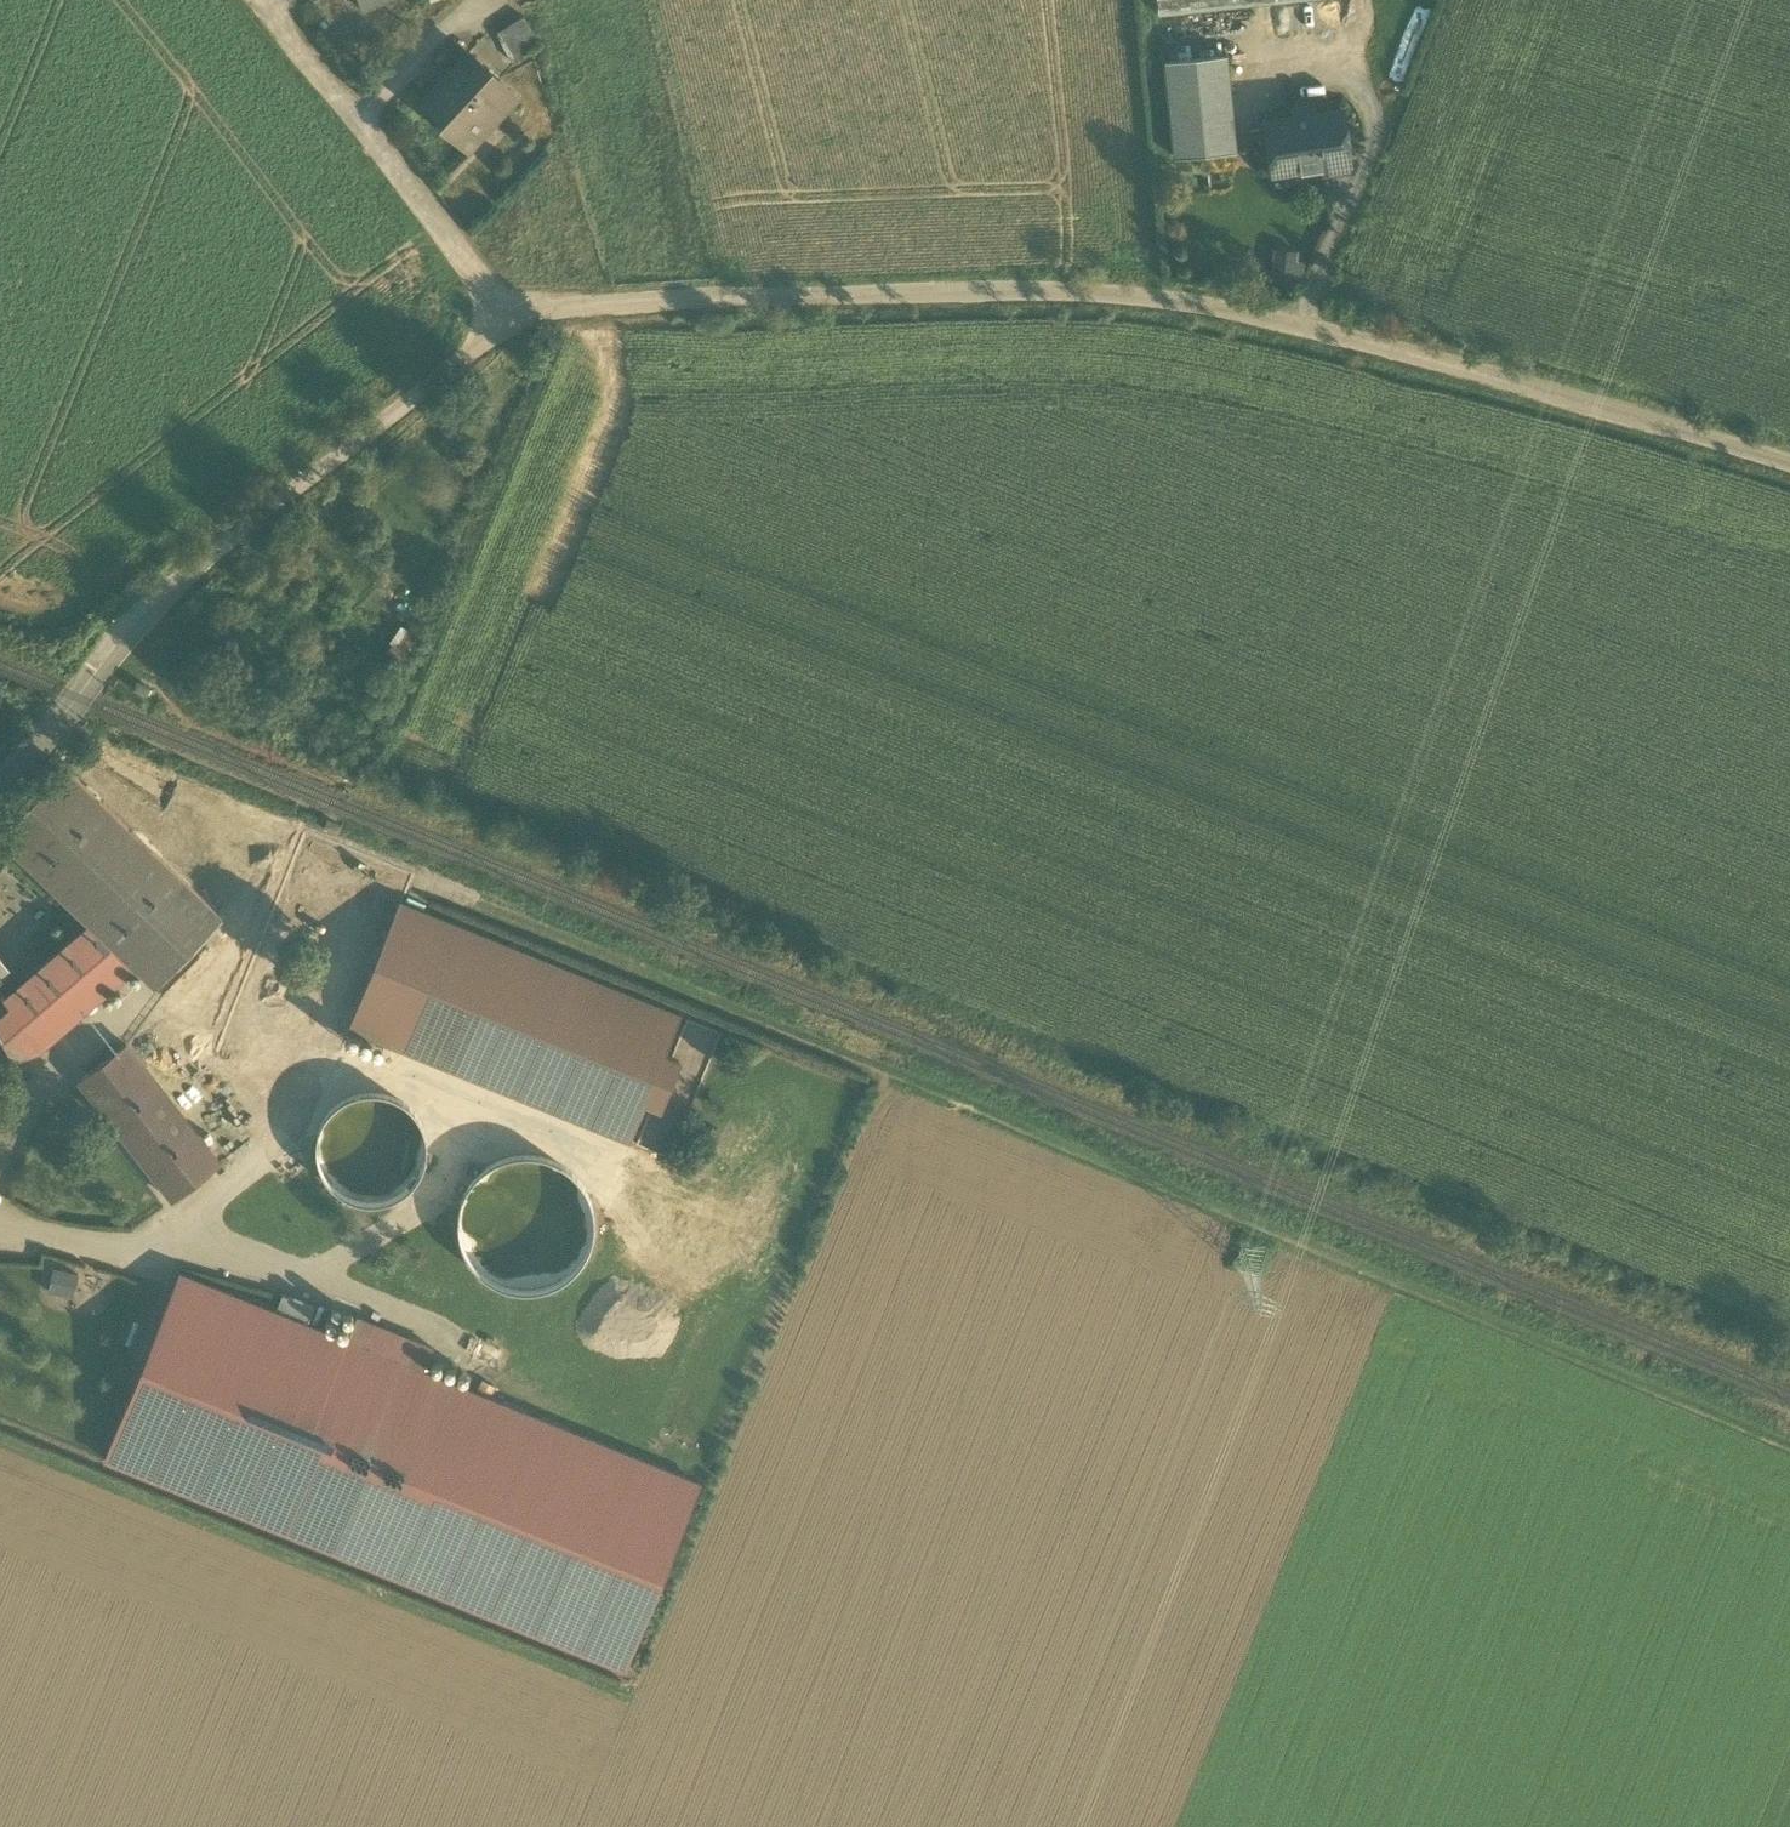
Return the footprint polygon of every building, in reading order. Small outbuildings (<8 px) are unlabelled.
[(363,8),(384,0),(359,0),(363,8)] [(1158,14),(1291,0),(1157,0),(1158,14)] [(497,31),(514,58),(540,43),(524,16),(497,31)] [(445,125),(463,142),(487,116),(493,121),(517,95),(472,54),(466,54),(456,65),(456,71),(457,71),(444,86),(443,85),(437,85),(428,95),(429,101),(445,116),(445,125)] [(1164,60),(1174,156),(1236,150),(1227,54),(1164,60)] [(1323,163),(1325,171),(1350,167),(1341,109),(1265,121),(1272,164),(1295,160),(1296,168),(1323,163)] [(1295,160),(1272,164),(1273,171),(1296,168),(1295,160)] [(62,959),(92,995),(130,962),(156,987),(223,917),(65,766),(0,834),(0,838),(89,923),(96,930),(62,959)] [(350,1028),(630,1141),(645,1102),(661,1108),(680,1061),(665,1055),(680,1016),(400,902),(350,1028)] [(96,930),(89,923),(2,995),(8,1003),(62,959),(96,930)] [(8,1003),(12,1010),(34,1046),(92,995),(62,959),(8,1003)] [(34,1046),(12,1010),(0,1017),(0,1035),(13,1056),(14,1057),(16,1057),(34,1046)] [(79,1081),(173,1200),(220,1163),(127,1044),(79,1081)] [(318,1139),(319,1159),(327,1178),(343,1193),(362,1200),(383,1199),(402,1191),(416,1176),(424,1156),(423,1135),(414,1116),(399,1102),(380,1095),(359,1095),(340,1104),(326,1119),(318,1139)] [(536,1156),(510,1157),(485,1168),(467,1187),(458,1212),(460,1239),(471,1263),(490,1281),(515,1290),(542,1289),(566,1278),(584,1258),(593,1233),(592,1207),(581,1183),(561,1165),(536,1156)] [(76,1294),(80,1270),(54,1266),(50,1289),(76,1294)] [(105,1459),(625,1670),(700,1484),(420,1370),(430,1347),(359,1318),(350,1342),(180,1273),(105,1459)]
